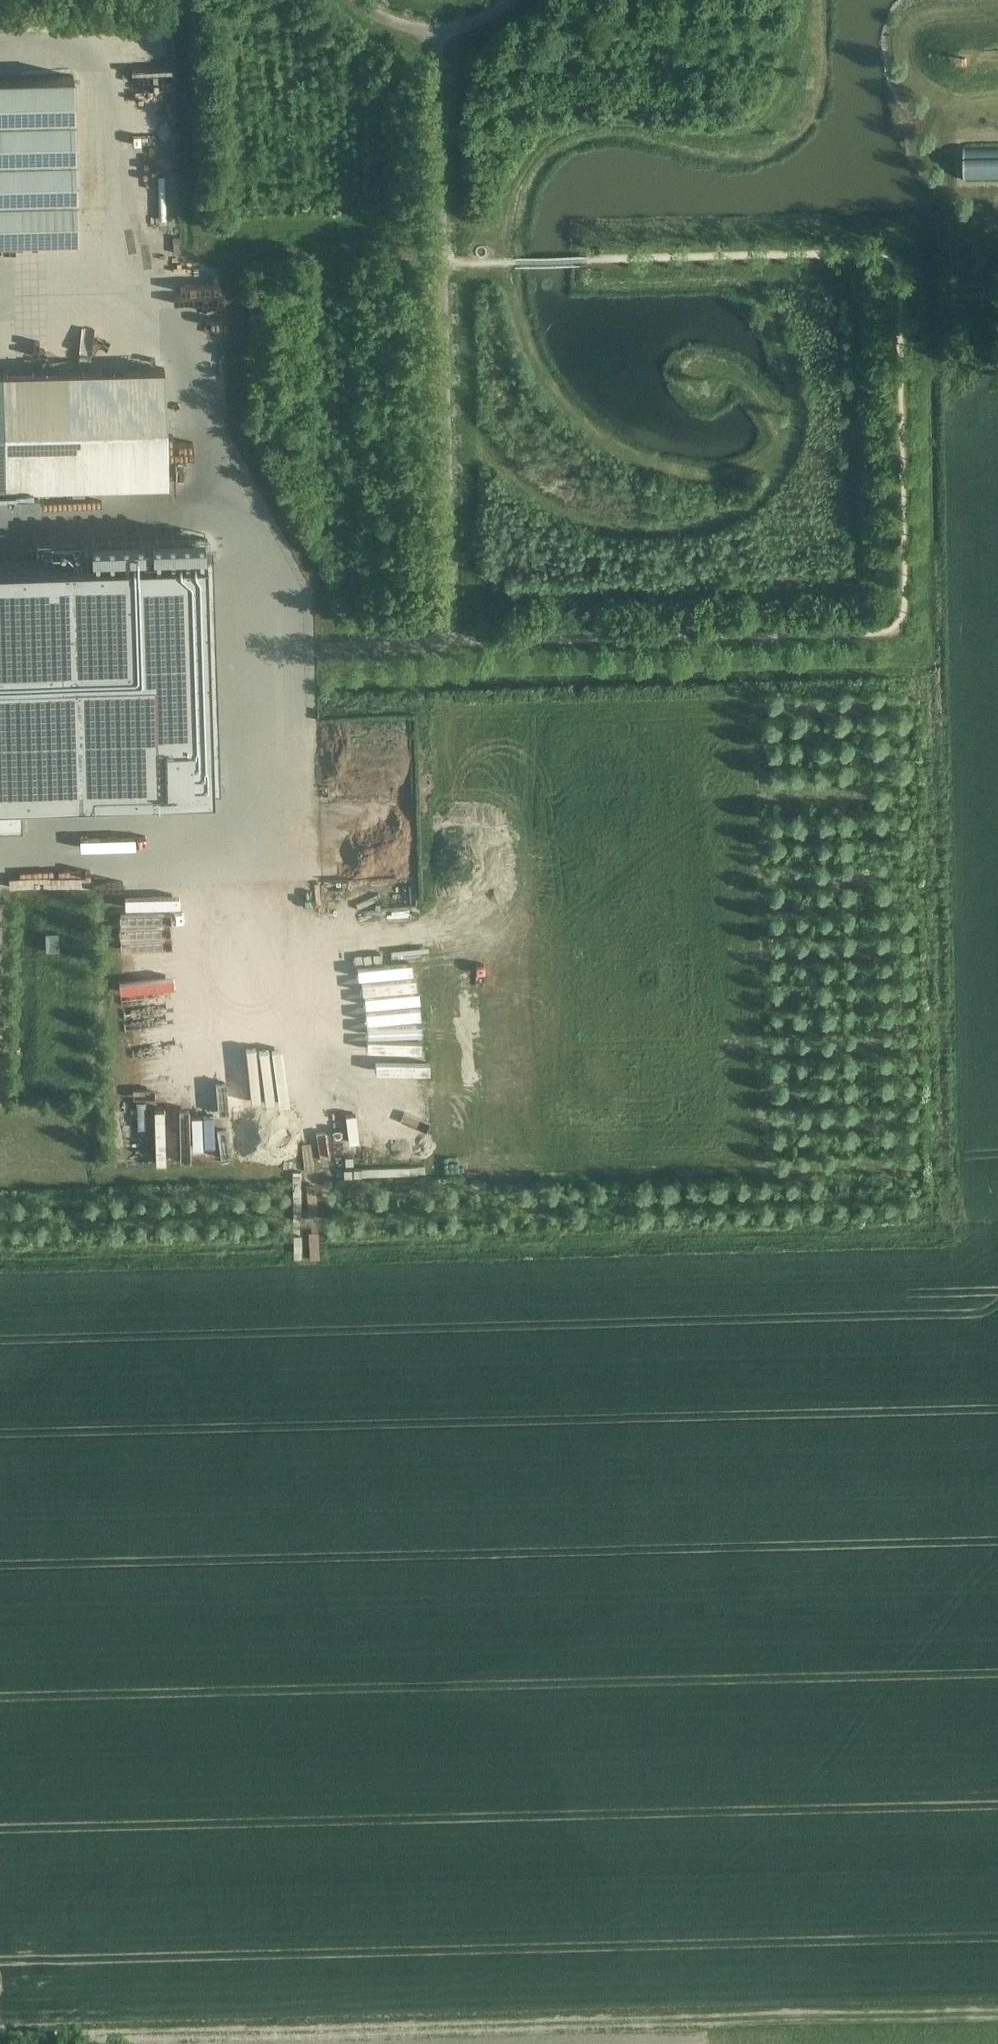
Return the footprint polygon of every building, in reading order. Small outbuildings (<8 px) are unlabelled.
[(77,235),(73,74),(0,76),(0,237),(77,235)] [(997,177),(997,145),(963,146),(963,178),(997,177)] [(94,355),(95,344),(76,343),(75,354),(94,355)] [(167,477),(164,367),(0,371),(0,482),(167,477)] [(213,790),(205,554),(0,560),(0,797),(213,790)] [(45,950),(58,949),(58,947),(58,943),(58,932),(45,932),(45,950)]
